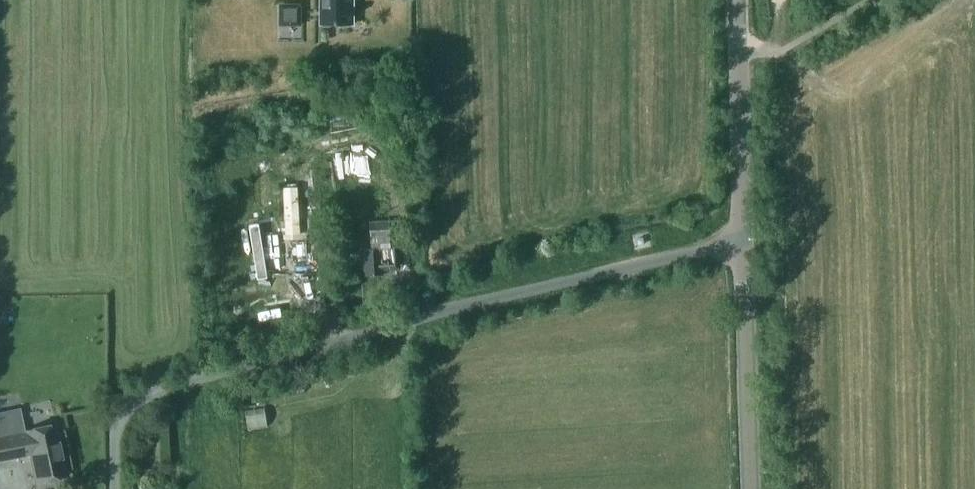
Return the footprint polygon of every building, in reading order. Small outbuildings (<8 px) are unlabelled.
[(354,22),(353,0),(324,0),(324,23),(354,22)] [(303,2),(283,3),(284,27),(305,25),(303,2)] [(361,246),(363,272),(385,271),(384,260),(396,259),(395,241),(391,241),(389,215),(370,216),(372,245),(361,246)] [(30,453),(36,481),(67,474),(57,423),(25,430),(25,431),(0,436),(0,459),(30,453)]
